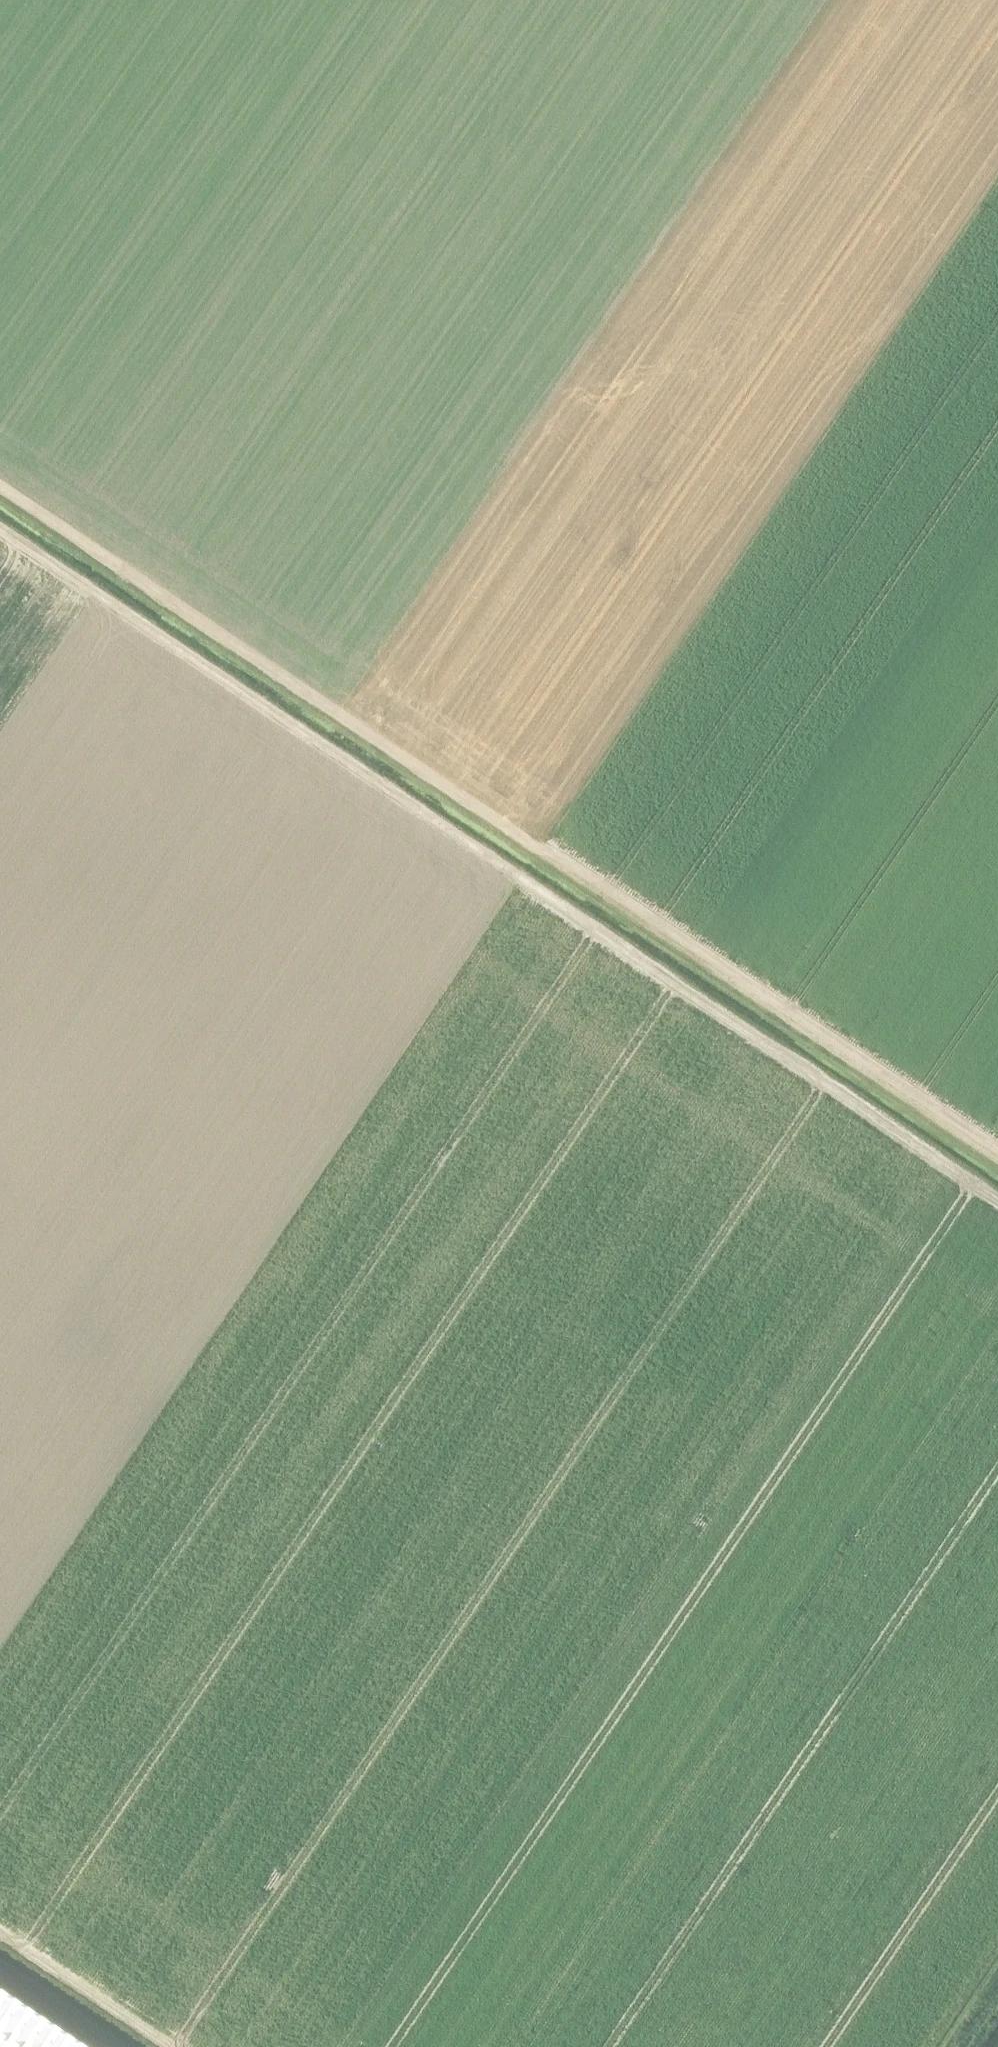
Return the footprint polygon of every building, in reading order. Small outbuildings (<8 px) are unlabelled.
[(0,1986),(0,2046),(91,2046),(0,1986)]
